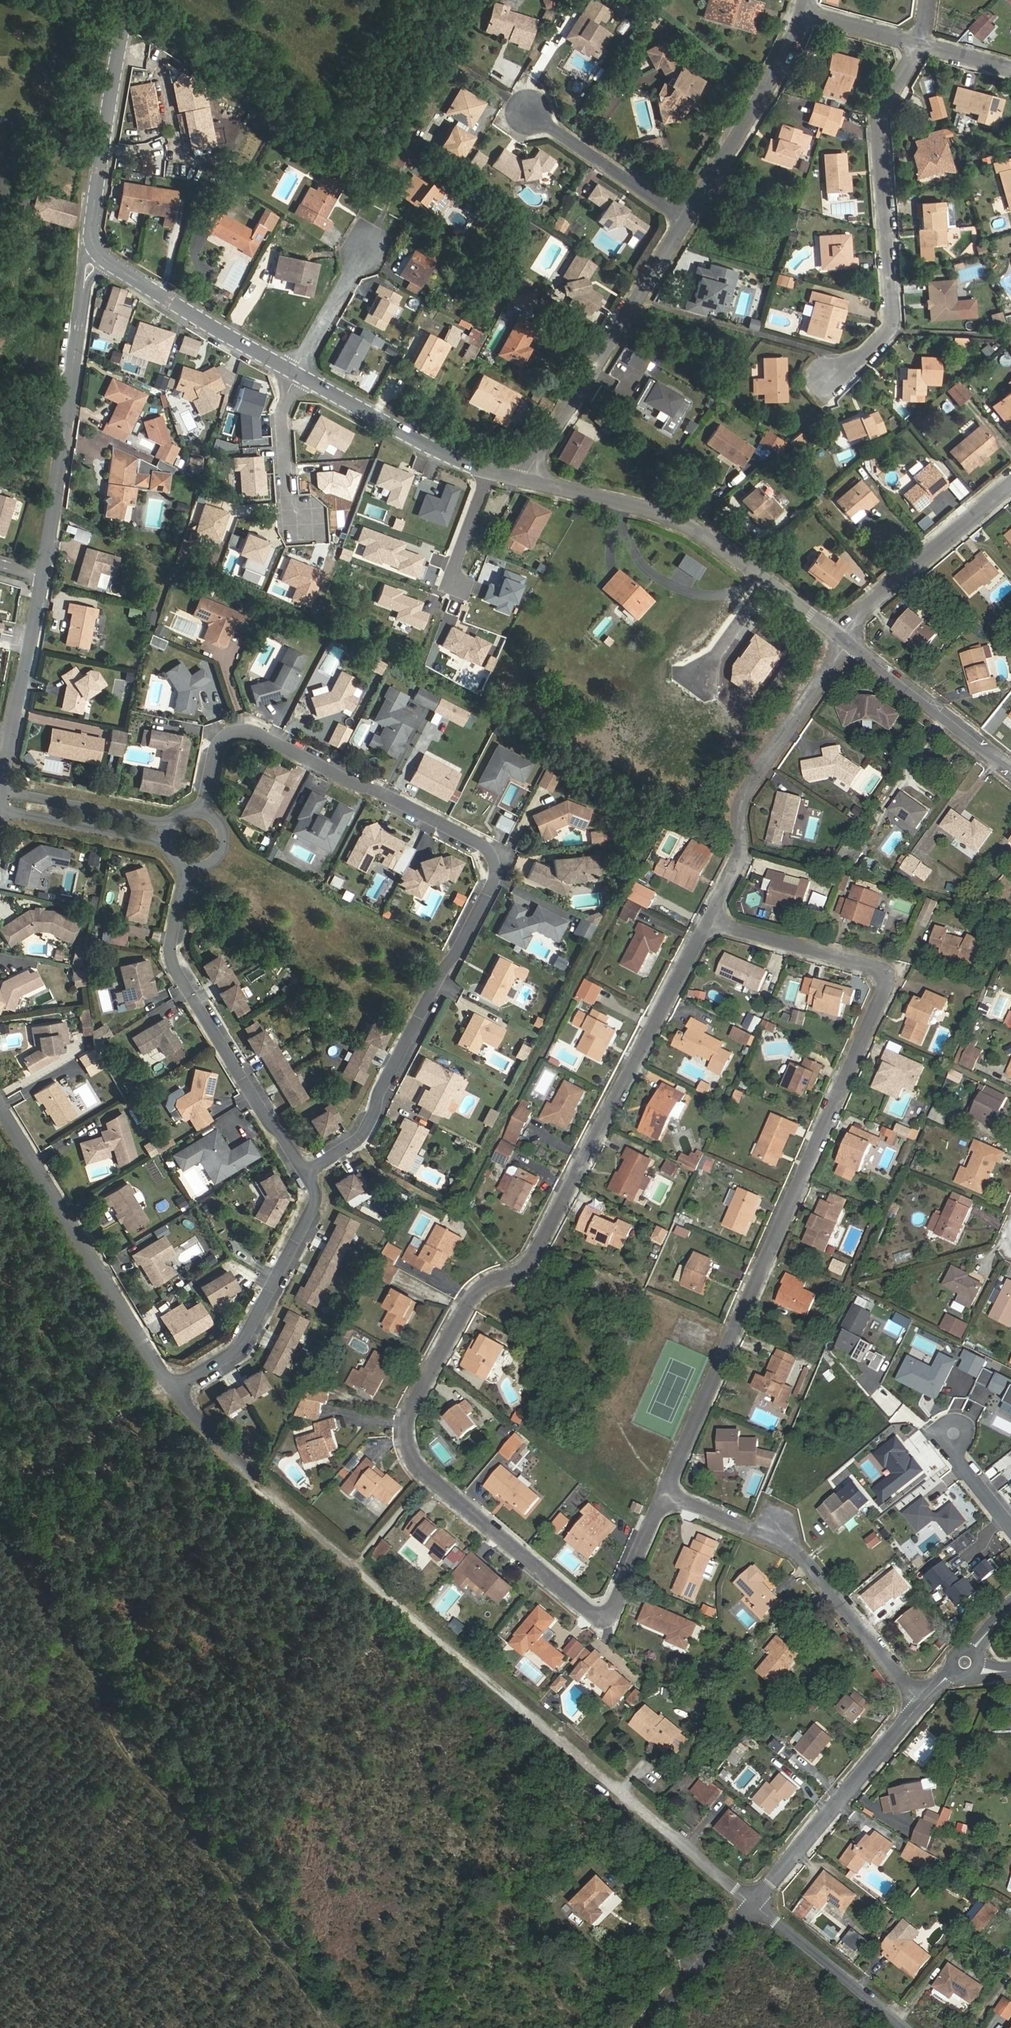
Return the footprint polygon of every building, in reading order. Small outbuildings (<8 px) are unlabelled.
[(511,30),(509,36),(509,37),(519,41),(518,43),(527,46),(536,18),(506,9),(508,5),(494,0),(487,25),(503,30),(508,29),(511,30)] [(604,18),(610,8),(597,0),(588,0),(580,14),(588,19),(580,31),(572,26),(567,34),(574,38),(576,39),(576,38),(589,46),(588,47),(590,48),(596,52),(609,31),(594,22),(598,15),(604,18)] [(708,18),(714,0),(708,0),(703,16),(708,18)] [(757,2),(749,0),(714,0),(708,18),(716,21),(718,16),(749,26),(757,2)] [(718,16),(716,21),(753,32),(762,4),(757,2),(749,26),(718,16)] [(994,19),(987,12),(972,29),(983,39),(995,26),(991,22),(994,19)] [(580,14),(572,26),(580,31),(588,19),(580,14)] [(503,34),(509,36),(511,30),(508,29),(503,30),(487,25),(486,29),(496,32),(500,30),(501,31),(503,34)] [(574,38),(571,43),(587,52),(590,48),(588,47),(589,46),(576,38),(576,39),(574,38)] [(659,63),(663,61),(674,54),(665,38),(649,48),(659,63)] [(826,68),(829,69),(833,70),(831,75),(827,74),(824,87),(845,93),(855,60),(831,53),(826,68)] [(669,71),(677,60),(674,54),(663,61),(668,70),(669,71)] [(690,95),(693,96),(704,77),(677,60),(669,71),(675,75),(671,81),(675,83),(670,91),(665,89),(663,92),(659,90),(664,118),(677,116),(680,117),(688,103),(686,102),(690,95)] [(453,79),(457,71),(449,67),(444,75),(453,79)] [(965,82),(967,71),(960,70),(958,81),(965,82)] [(651,82),(650,72),(631,74),(632,84),(651,82)] [(675,83),(671,81),(666,78),(659,90),(663,92),(665,89),(670,91),(675,83)] [(153,84),(130,88),(138,129),(160,125),(153,84)] [(974,121),(985,124),(986,119),(995,122),(1001,99),(990,96),(990,100),(982,97),(983,94),(956,87),(952,103),(955,104),(954,110),(965,113),(966,110),(976,113),(974,121)] [(483,102),(461,89),(447,112),(462,121),(450,141),(463,149),(470,136),(465,133),(483,102)] [(825,118),(827,110),(828,106),(818,103),(813,102),(807,121),(823,125),(825,118)] [(185,114),(188,132),(191,149),(214,145),(207,110),(185,114)] [(825,118),(837,121),(839,114),(827,110),(825,118)] [(180,133),(188,132),(185,114),(177,116),(180,133)] [(833,134),(837,121),(825,118),(823,125),(821,131),(833,134)] [(776,140),(775,142),(773,147),(768,145),(763,159),(789,166),(792,158),(793,158),(795,152),(797,152),(803,154),(808,138),(797,134),(797,136),(789,133),(790,129),(781,126),(777,140),(776,140)] [(943,138),(950,137),(949,128),(942,128),(943,138)] [(940,131),(930,134),(929,136),(928,137),(927,139),(925,141),(923,142),(921,142),(917,149),(913,155),(917,170),(924,175),(943,169),(950,167),(940,131)] [(928,137),(929,136),(914,141),(917,149),(921,142),(923,142),(925,141),(927,139),(928,137)] [(663,137),(655,139),(658,149),(665,148),(663,137)] [(655,139),(644,141),(647,152),(658,149),(655,139)] [(402,165),(408,154),(399,149),(391,165),(400,170),(402,165)] [(519,160),(503,149),(492,166),(512,179),(523,177),(524,180),(538,177),(537,171),(548,169),(553,160),(538,150),(533,158),(519,160)] [(485,157),(477,152),(471,163),(478,168),(485,157)] [(416,158),(408,154),(402,165),(410,169),(416,158)] [(844,154),(824,155),(826,192),(836,191),(847,190),(846,176),(844,154)] [(795,170),(803,173),(807,163),(799,159),(795,170)] [(1004,195),(1008,194),(1010,207),(1010,168),(997,171),(1004,195)] [(343,185),(326,174),(307,209),(299,204),(293,215),(327,233),(332,223),(325,219),(343,185)] [(416,203),(418,200),(425,206),(434,213),(437,209),(440,209),(443,205),(443,202),(446,198),(429,185),(428,187),(412,175),(398,192),(414,205),(416,203)] [(119,218),(126,219),(127,210),(165,216),(164,224),(172,226),(176,192),(124,184),(119,218)] [(605,225),(614,223),(623,222),(631,227),(632,233),(640,237),(646,228),(638,223),(640,220),(627,211),(628,210),(617,203),(616,204),(612,201),(615,197),(596,184),(588,197),(604,208),(600,214),(604,216),(605,225)] [(826,192),(827,201),(836,200),(836,191),(826,192)] [(33,216),(71,227),(76,207),(76,205),(39,194),(33,216)] [(418,200),(416,203),(423,209),(425,206),(418,200)] [(257,225),(253,232),(220,214),(223,206),(214,202),(204,221),(213,226),(209,233),(242,251),(247,242),(255,246),(265,229),(274,234),(283,218),(267,207),(257,225)] [(942,202),(917,204),(918,218),(921,218),(922,229),(923,236),(924,245),(945,244),(942,202)] [(614,225),(614,223),(605,225),(604,216),(600,214),(596,221),(600,223),(603,226),(606,229),(607,231),(614,225)] [(562,234),(567,224),(556,218),(551,228),(562,234)] [(209,233),(213,226),(204,221),(200,229),(209,233)] [(820,237),(821,261),(828,268),(855,266),(855,258),(850,258),(847,259),(846,255),(850,255),(849,236),(820,237)] [(436,258),(416,248),(402,276),(421,286),(436,258)] [(570,278),(566,284),(567,292),(567,295),(572,300),(570,304),(589,316),(592,310),(597,303),(600,297),(589,290),(586,289),(585,282),(586,282),(596,266),(578,255),(566,275),(570,278)] [(230,266),(223,263),(216,285),(238,293),(249,263),(233,257),(230,266)] [(316,266),(278,257),(274,278),(295,282),(292,292),(309,295),(316,266)] [(736,271),(710,264),(709,271),(706,280),(699,278),(694,298),(688,297),(685,310),(704,316),(706,306),(716,309),(723,285),(731,288),(736,271)] [(709,271),(696,268),(694,277),(699,278),(706,280),(709,271)] [(793,282),(782,279),(780,287),(791,290),(793,282)] [(930,320),(975,317),(973,300),(954,301),(953,280),(930,282),(931,300),(931,307),(929,307),(930,320)] [(716,309),(725,312),(731,288),(723,285),(716,309)] [(379,294),(365,321),(383,331),(398,303),(392,300),(395,294),(380,286),(376,293),(379,294)] [(116,319),(120,305),(125,291),(112,287),(104,315),(116,319)] [(847,303),(812,294),(810,303),(815,305),(807,334),(836,342),(839,331),(835,330),(832,329),(834,319),(838,320),(842,321),(847,303)] [(129,308),(120,305),(116,319),(104,315),(99,330),(120,337),(129,308)] [(516,316),(519,309),(509,306),(507,312),(516,316)] [(992,329),(1005,326),(1001,311),(989,314),(992,329)] [(535,327),(518,318),(499,355),(521,366),(530,349),(525,346),(535,327)] [(756,331),(758,320),(748,319),(746,330),(756,331)] [(163,363),(173,334),(159,330),(155,332),(151,331),(152,328),(139,324),(132,348),(145,352),(149,359),(163,363)] [(462,330),(452,325),(443,341),(449,344),(454,347),(462,330)] [(485,335),(473,328),(468,337),(473,339),(470,344),(478,348),(485,335)] [(351,333),(333,366),(347,373),(350,367),(355,370),(370,343),(351,333)] [(428,334),(411,366),(432,377),(449,344),(443,341),(428,334)] [(193,357),(199,341),(182,335),(176,352),(193,357)] [(984,357),(992,351),(987,344),(979,350),(984,357)] [(384,345),(382,353),(394,357),(396,349),(384,345)] [(132,348),(130,353),(149,359),(145,352),(132,348)] [(116,365),(120,354),(111,351),(107,362),(116,365)] [(624,365),(639,373),(646,360),(631,352),(624,365)] [(784,357),(762,359),(762,379),(755,379),(756,395),(765,395),(785,394),(784,357)] [(902,399),(913,399),(913,393),(923,393),(924,383),(939,384),(940,359),(921,358),(920,370),(905,369),(905,367),(900,366),(899,379),(902,379),(902,399)] [(191,370),(183,368),(178,385),(184,387),(185,387),(189,386),(193,387),(199,398),(212,392),(220,387),(221,384),(213,368),(199,375),(193,373),(191,370)] [(156,374),(152,389),(161,391),(166,377),(156,374)] [(470,399),(496,413),(506,418),(519,395),(483,375),(470,399)] [(166,378),(164,388),(171,389),(173,379),(166,378)] [(689,402),(648,378),(633,405),(661,421),(655,431),(669,438),(689,402)] [(144,395),(111,379),(103,396),(114,401),(117,395),(119,396),(117,402),(119,403),(117,409),(114,407),(107,423),(127,432),(144,395)] [(969,399),(956,384),(947,392),(960,407),(969,399)] [(185,387),(184,387),(181,397),(194,401),(200,413),(215,405),(218,395),(213,394),(212,392),(199,398),(193,387),(189,386),(185,387)] [(968,393),(976,399),(980,394),(972,388),(968,393)] [(998,402),(1009,415),(1010,413),(1010,391),(998,402)] [(765,395),(765,402),(786,401),(785,394),(765,395)] [(555,402),(543,396),(538,405),(550,411),(555,402)] [(998,402),(992,407),(1005,423),(1010,418),(1010,413),(1009,415),(998,402)] [(876,412),(868,415),(868,418),(859,422),(858,419),(857,417),(842,424),(849,440),(864,434),(866,439),(884,430),(876,412)] [(506,418),(496,413),(493,420),(506,427),(509,420),(506,418)] [(351,433),(317,414),(301,443),(320,454),(326,444),(341,452),(351,433)] [(608,422),(601,414),(594,421),(601,428),(608,422)] [(144,426),(147,435),(160,441),(152,455),(167,462),(174,447),(166,443),(167,441),(159,416),(155,417),(156,422),(144,426)] [(155,417),(143,421),(144,426),(156,422),(155,417)] [(687,420),(681,432),(689,435),(695,424),(687,420)] [(107,423),(103,432),(122,441),(127,432),(107,423)] [(705,442),(720,453),(722,450),(742,464),(752,448),(717,424),(705,442)] [(980,426),(965,438),(967,441),(952,454),(967,471),(977,463),(978,455),(985,456),(997,446),(980,426)] [(774,455),(782,442),(764,431),(756,444),(774,455)] [(574,467),(584,450),(577,446),(582,437),(573,432),(558,458),(574,467)] [(801,433),(790,442),(795,449),(807,439),(801,433)] [(577,446),(584,450),(589,441),(582,437),(577,446)] [(967,441),(965,438),(950,452),(952,454),(967,441)] [(114,448),(112,458),(135,461),(135,458),(114,448)] [(722,450),(720,453),(740,466),(742,464),(722,450)] [(259,455),(230,458),(231,471),(237,471),(239,496),(265,494),(263,471),(260,471),(259,455)] [(978,455),(977,463),(978,465),(986,458),(985,456),(978,455)] [(111,468),(133,472),(135,461),(112,458),(111,468)] [(916,462),(906,471),(909,475),(920,467),(916,462)] [(931,499),(929,498),(927,495),(938,486),(944,480),(930,463),(912,478),(917,484),(902,496),(916,511),(931,499)] [(399,508),(411,475),(381,464),(373,485),(388,490),(383,503),(399,508)] [(111,468),(108,485),(112,485),(112,493),(110,495),(109,497),(107,497),(102,500),(105,504),(107,504),(105,516),(121,518),(123,503),(132,504),(134,489),(131,489),(131,484),(135,485),(135,487),(147,488),(148,477),(137,475),(136,478),(132,478),(133,472),(111,468)] [(350,500),(359,474),(346,469),(343,477),(330,472),(315,473),(316,487),(323,493),(327,492),(350,500)] [(168,474),(152,472),(150,488),(166,491),(168,474)] [(944,480),(938,486),(940,489),(941,490),(948,484),(944,480)] [(860,481),(839,499),(838,506),(843,512),(851,513),(858,507),(861,504),(870,506),(875,500),(860,481)] [(423,494),(415,516),(444,526),(457,489),(443,484),(437,499),(423,494)] [(940,489),(938,486),(927,495),(929,498),(940,489)] [(742,500),(750,509),(753,512),(750,515),(761,527),(780,509),(770,497),(767,500),(756,487),(742,500)] [(0,497),(0,536),(7,539),(18,503),(0,497)] [(146,527),(161,528),(163,499),(148,498),(146,527)] [(528,548),(548,513),(527,501),(507,537),(501,546),(519,555),(523,548),(528,548)] [(692,508),(699,513),(704,507),(697,502),(692,508)] [(217,541),(227,512),(203,505),(194,533),(217,541)] [(403,521),(394,518),(390,528),(399,531),(403,521)] [(72,534),(74,527),(65,524),(62,531),(72,534)] [(403,543),(359,526),(353,542),(362,546),(358,557),(414,578),(422,557),(401,549),(403,543)] [(71,539),(86,543),(89,531),(74,528),(71,539)] [(262,577),(274,548),(265,545),(267,540),(246,531),(237,553),(244,556),(239,567),(262,577)] [(747,544),(754,553),(762,546),(754,538),(747,544)] [(347,562),(351,551),(341,548),(337,558),(347,562)] [(819,552),(807,568),(821,579),(830,585),(841,571),(844,574),(850,567),(838,558),(833,563),(819,552)] [(88,554),(84,565),(86,569),(85,572),(82,571),(77,587),(94,593),(99,577),(114,582),(120,565),(88,554)] [(676,566),(696,580),(704,569),(684,554),(676,566)] [(998,571),(984,555),(956,579),(970,595),(998,571)] [(322,573),(288,558),(278,581),(294,587),(288,601),(307,609),(322,573)] [(544,567),(537,563),(534,569),(541,573),(544,567)] [(821,579),(807,568),(805,571),(819,581),(821,579)] [(516,605),(526,577),(503,569),(497,586),(487,582),(481,601),(494,605),(492,610),(508,615),(512,604),(516,605)] [(652,601),(618,571),(603,589),(636,619),(652,601)] [(400,591),(380,584),(373,604),(395,612),(393,619),(421,628),(426,614),(418,611),(421,602),(399,594),(400,591)] [(206,606),(209,604),(201,601),(194,619),(202,622),(201,619),(206,606)] [(250,620),(209,604),(206,606),(201,619),(202,622),(209,625),(212,624),(213,627),(210,628),(205,640),(207,644),(223,650),(226,649),(234,630),(244,634),(250,620)] [(73,618),(67,649),(89,654),(95,622),(97,622),(98,614),(71,608),(69,617),(73,618)] [(153,623),(155,610),(146,609),(144,622),(153,623)] [(911,613),(896,632),(910,643),(909,646),(921,655),(938,634),(911,613)] [(448,627),(439,647),(478,666),(489,644),(473,636),(472,638),(448,627)] [(159,628),(155,637),(165,641),(168,632),(159,628)] [(910,643),(896,632),(894,634),(909,646),(910,643)] [(753,695),(781,653),(757,637),(753,642),(740,660),(738,659),(734,667),(732,681),(753,695)] [(969,669),(966,669),(974,696),(997,689),(994,678),(991,679),(983,649),(965,653),(969,669)] [(273,687),(270,686),(252,690),(258,708),(286,699),(289,693),(292,691),(294,691),(300,679),(299,675),(307,660),(289,651),(280,668),(282,670),(273,687)] [(374,662),(369,671),(381,677),(386,668),(374,662)] [(203,672),(191,679),(183,665),(167,675),(178,696),(175,714),(194,717),(197,702),(194,698),(194,694),(198,691),(210,684),(203,672)] [(270,686),(273,687),(282,670),(280,668),(278,667),(269,685),(270,686)] [(85,702),(105,688),(97,676),(91,674),(82,681),(75,672),(64,680),(69,689),(68,690),(63,711),(82,715),(85,702)] [(330,695),(311,702),(317,720),(333,715),(335,712),(337,711),(340,712),(344,710),(351,714),(357,702),(351,698),(358,684),(341,675),(330,695)] [(439,701),(419,690),(412,703),(432,713),(439,701)] [(406,700),(388,691),(384,699),(386,701),(374,724),(385,729),(378,742),(384,745),(379,753),(394,760),(398,752),(397,751),(398,749),(401,747),(414,722),(396,712),(398,707),(401,708),(406,700)] [(859,703),(840,710),(845,726),(861,720),(876,720),(890,730),(899,717),(884,707),(881,702),(862,700),(859,703)] [(439,701),(432,713),(460,727),(466,715),(447,706),(439,701)] [(840,710),(838,711),(844,728),(860,723),(874,723),(889,732),(890,733),(902,716),(881,702),(884,707),(899,717),(890,730),(876,720),(861,720),(845,726),(840,710)] [(58,755),(62,735),(55,733),(50,757),(57,758),(58,755)] [(150,742),(144,741),(142,748),(164,752),(162,762),(169,763),(166,778),(144,774),(141,792),(168,797),(180,789),(189,745),(185,740),(152,734),(150,742)] [(62,735),(58,755),(81,759),(80,763),(98,767),(103,743),(62,735)] [(128,740),(114,737),(111,752),(124,755),(128,740)] [(369,747),(379,753),(384,745),(378,742),(373,739),(369,747)] [(841,757),(839,749),(825,752),(827,759),(804,764),(806,779),(810,782),(836,777),(851,788),(862,772),(851,764),(848,765),(845,763),(845,760),(841,757)] [(498,750),(495,751),(479,783),(480,786),(488,789),(490,789),(493,782),(500,786),(502,785),(506,778),(503,776),(505,773),(508,774),(507,776),(520,782),(522,781),(529,768),(528,766),(498,750)] [(461,772),(425,754),(423,758),(458,776),(461,772)] [(458,776),(423,758),(411,783),(455,805),(462,791),(453,787),(458,776)] [(268,766),(261,780),(280,789),(286,775),(268,766)] [(545,774),(538,787),(550,792),(556,780),(545,774)] [(261,780),(260,779),(253,793),(255,794),(253,797),(274,808),(276,809),(281,800),(276,797),(280,789),(261,780)] [(490,789),(488,789),(497,795),(502,785),(500,786),(493,782),(490,789)] [(928,813),(902,794),(890,811),(916,829),(928,813)] [(774,819),(768,844),(781,847),(785,833),(793,835),(801,800),(780,795),(776,811),(778,814),(777,817),(774,819)] [(314,819),(316,817),(323,802),(310,796),(297,821),(299,822),(295,830),(306,836),(304,841),(317,848),(318,845),(331,852),(350,813),(338,807),(329,824),(328,826),(314,819)] [(274,808),(253,797),(241,821),(264,833),(272,818),(269,817),(274,808)] [(857,820),(864,810),(855,805),(849,814),(857,820)] [(543,815),(534,819),(541,837),(542,837),(553,833),(567,828),(583,834),(591,816),(568,806),(551,812),(549,815),(546,817),(543,815)] [(973,827),(954,813),(943,828),(978,852),(992,833),(977,822),(973,827)] [(316,817),(314,819),(328,826),(329,824),(316,817)] [(500,817),(494,828),(507,834),(512,824),(500,817)] [(365,829),(362,834),(363,838),(361,842),(359,840),(347,864),(364,873),(373,856),(377,855),(385,858),(395,864),(404,846),(385,837),(383,838),(380,836),(378,837),(377,834),(379,833),(374,826),(365,829)] [(613,830),(590,830),(590,841),(613,841),(613,830)] [(555,838),(553,833),(542,837),(544,842),(555,838)] [(713,852),(694,843),(681,867),(674,864),(667,878),(693,891),(713,852)] [(847,843),(840,854),(855,865),(863,854),(847,843)] [(41,874),(53,866),(40,848),(21,861),(16,885),(38,889),(41,874)] [(280,855),(274,851),(268,862),(274,866),(280,855)] [(910,856),(901,869),(914,878),(917,875),(925,881),(932,871),(910,856)] [(545,863),(534,864),(533,873),(530,873),(526,880),(557,896),(562,886),(571,885),(582,884),(582,879),(592,878),(599,877),(597,857),(551,862),(548,866),(545,863)] [(392,870),(395,864),(385,858),(381,865),(392,870)] [(414,875),(405,870),(398,884),(406,889),(405,892),(410,895),(414,887),(420,890),(424,882),(430,885),(440,882),(442,877),(447,876),(454,880),(462,865),(449,859),(438,862),(437,859),(424,863),(424,866),(420,867),(421,871),(414,873),(414,875)] [(143,923),(152,899),(150,898),(150,895),(152,895),(153,892),(143,866),(122,873),(128,890),(122,920),(143,923)] [(773,880),(768,901),(780,904),(795,908),(800,889),(785,885),(787,877),(769,872),(767,879),(773,880)] [(414,887),(410,895),(419,899),(426,887),(430,885),(424,882),(420,890),(414,887)] [(948,882),(946,890),(959,894),(962,886),(948,882)] [(562,886),(557,896),(564,899),(571,885),(562,886)] [(348,901),(351,893),(342,889),(338,897),(348,901)] [(843,900),(838,913),(846,915),(845,918),(853,921),(854,918),(861,921),(861,923),(871,927),(882,931),(887,916),(876,912),(881,897),(856,889),(854,896),(856,897),(854,904),(843,900)] [(451,901),(461,906),(466,896),(456,891),(451,901)] [(823,910),(828,897),(814,892),(809,905),(823,910)] [(896,899),(893,909),(911,914),(914,905),(896,899)] [(929,900),(926,906),(933,910),(937,903),(929,900)] [(642,908),(629,901),(620,918),(627,922),(630,918),(635,920),(642,908)] [(512,906),(509,912),(519,917),(522,911),(512,906)] [(933,910),(926,906),(920,920),(927,924),(933,910)] [(519,917),(509,912),(497,936),(516,945),(520,938),(526,936),(529,931),(536,929),(540,931),(539,933),(556,942),(565,923),(536,908),(531,920),(525,920),(519,917)] [(31,913),(1,932),(12,948),(35,933),(50,935),(70,945),(78,928),(54,916),(31,913)] [(594,926),(581,919),(573,934),(587,941),(594,926)] [(665,938),(641,925),(638,932),(640,934),(624,965),(638,973),(651,950),(657,953),(665,938)] [(948,936),(949,931),(938,928),(933,946),(943,949),(942,954),(960,959),(973,965),(983,942),(971,937),(968,942),(948,936)] [(126,934),(110,931),(107,943),(123,946),(126,934)] [(520,938),(516,945),(523,949),(529,938),(526,936),(520,938)] [(58,953),(57,960),(63,962),(65,955),(58,953)] [(78,953),(76,962),(83,963),(85,954),(78,953)] [(767,972),(756,968),(755,970),(744,966),(745,963),(726,954),(717,975),(758,993),(767,972)] [(217,958),(203,967),(212,982),(216,980),(223,993),(219,995),(229,1010),(232,1008),(237,1016),(247,1010),(242,1001),(244,1000),(234,986),(237,984),(229,972),(226,973),(217,958)] [(522,971),(503,961),(490,985),(491,987),(489,990),(487,991),(483,999),(502,1008),(522,971)] [(149,963),(123,969),(128,992),(124,993),(128,1011),(143,1008),(141,1000),(156,997),(153,983),(151,983),(150,980),(152,979),(149,963)] [(86,972),(77,973),(79,987),(88,987),(86,972)] [(285,981),(292,986),(298,976),(291,972),(285,981)] [(45,986),(38,973),(31,976),(29,973),(5,984),(0,999),(0,1006),(15,1011),(20,997),(45,986)] [(811,996),(815,980),(807,978),(803,994),(811,996)] [(595,1000),(602,988),(587,980),(578,996),(590,1002),(595,1000)] [(836,985),(815,980),(811,996),(809,1003),(816,1005),(815,1010),(840,1017),(844,1003),(852,1005),(855,990),(847,988),(846,993),(835,990),(836,985)] [(705,1000),(706,991),(687,989),(686,998),(705,1000)] [(34,1007),(53,999),(50,990),(31,998),(34,1007)] [(948,1002),(928,993),(924,1002),(917,998),(906,1024),(909,1025),(904,1037),(921,1044),(937,1008),(944,1011),(948,1002)] [(591,1020),(581,1015),(575,1026),(585,1032),(588,1033),(579,1051),(597,1060),(604,1047),(602,1046),(604,1041),(610,1044),(616,1033),(603,1027),(608,1018),(595,1011),(591,1020)] [(806,1016),(795,1013),(793,1023),(803,1026),(806,1016)] [(755,1033),(761,1019),(754,1016),(748,1030),(755,1033)] [(616,1033),(620,1024),(608,1018),(603,1027),(616,1033)] [(689,1027),(685,1036),(681,1045),(696,1053),(712,1061),(709,1068),(720,1074),(730,1054),(719,1048),(722,1043),(702,1033),(706,1026),(691,1018),(687,1026),(689,1027)] [(476,1019),(471,1029),(473,1030),(472,1033),(469,1032),(461,1049),(478,1058),(485,1044),(499,1051),(508,1034),(476,1019)] [(92,1020),(84,1021),(85,1036),(93,1035),(92,1020)] [(774,1024),(765,1020),(761,1028),(770,1032),(774,1024)] [(165,1021),(134,1040),(143,1056),(159,1046),(166,1057),(182,1047),(175,1036),(171,1036),(167,1029),(170,1028),(165,1021)] [(261,1032),(255,1023),(246,1029),(251,1038),(247,1040),(257,1056),(259,1054),(263,1060),(277,1083),(291,1107),(306,1098),(274,1044),(272,1046),(262,1031),(261,1032)] [(34,1029),(36,1040),(40,1039),(42,1050),(25,1060),(33,1073),(54,1060),(53,1058),(55,1053),(58,1053),(62,1053),(61,1045),(69,1044),(66,1024),(34,1029)] [(343,1074),(361,1084),(366,1074),(363,1072),(373,1053),(376,1047),(380,1048),(389,1032),(373,1025),(364,1040),(361,1039),(343,1074)] [(112,1038),(106,1028),(93,1035),(95,1049),(112,1038)] [(752,1035),(737,1028),(732,1038),(747,1045),(752,1035)] [(681,1045),(685,1036),(677,1032),(671,1044),(694,1056),(696,1053),(681,1045)] [(601,1062),(610,1044),(604,1041),(602,1046),(604,1047),(597,1060),(601,1062)] [(887,1049),(900,1052),(902,1045),(889,1042),(887,1049)] [(520,1043),(514,1057),(524,1061),(530,1047),(520,1043)] [(970,1045),(960,1065),(973,1072),(983,1052),(970,1045)] [(884,1051),(879,1063),(881,1064),(883,1065),(879,1072),(877,1072),(871,1087),(892,1096),(898,1083),(910,1088),(920,1066),(884,1051)] [(94,1052),(81,1060),(91,1077),(104,1069),(94,1052)] [(431,1087),(428,1093),(421,1106),(422,1107),(439,1115),(440,1116),(459,1078),(424,1060),(415,1078),(431,1087)] [(823,1066),(807,1060),(803,1068),(794,1064),(783,1088),(804,1097),(808,1089),(812,1091),(823,1066)] [(947,1078),(959,1084),(963,1074),(951,1069),(947,1078)] [(178,1102),(177,1107),(185,1121),(190,1118),(205,1110),(209,1107),(208,1105),(209,1100),(212,1098),(215,1075),(195,1072),(192,1094),(178,1102)] [(706,1096),(712,1086),(702,1080),(696,1090),(706,1096)] [(78,1116),(57,1082),(36,1096),(41,1104),(44,1103),(60,1128),(78,1116)] [(584,1093),(566,1083),(553,1107),(549,1104),(541,1120),(548,1124),(550,1121),(567,1129),(576,1112),(574,1111),(584,1093)] [(967,1115),(971,1117),(986,1087),(982,1085),(967,1115)] [(686,1096),(667,1087),(663,1093),(661,1092),(655,1105),(657,1106),(653,1113),(650,1112),(641,1131),(659,1140),(679,1103),(679,1102),(682,1104),(686,1096)] [(986,1087),(971,1117),(993,1127),(1007,1098),(986,1087)] [(735,1089),(731,1100),(740,1103),(743,1092),(735,1089)] [(424,1091),(418,1104),(421,1106),(428,1093),(424,1091)] [(679,1120),(686,1106),(679,1103),(672,1116),(679,1120)] [(326,1112),(311,1121),(320,1136),(329,1130),(335,1127),(333,1124),(340,1120),(331,1105),(324,1109),(326,1112)] [(533,1112),(521,1106),(508,1131),(520,1137),(533,1112)] [(422,1107),(418,1114),(435,1123),(439,1115),(422,1107)] [(943,1124),(948,1113),(933,1107),(928,1118),(943,1124)] [(213,1123),(205,1110),(190,1118),(198,1132),(213,1123)] [(490,1127),(497,1114),(489,1110),(482,1123),(490,1127)] [(124,1114),(109,1124),(126,1119),(124,1114)] [(776,1166),(780,1158),(782,1153),(791,1133),(794,1134),(797,1126),(773,1116),(755,1157),(776,1166)] [(137,1156),(126,1119),(109,1124),(111,1131),(108,1132),(106,1137),(86,1143),(87,1143),(90,1155),(103,1156),(111,1153),(110,1150),(116,1148),(122,1166),(137,1156)] [(402,1128),(393,1147),(395,1148),(393,1151),(389,1153),(387,1158),(388,1162),(405,1170),(426,1131),(404,1120),(400,1127),(402,1128)] [(911,1131),(896,1124),(893,1131),(898,1133),(908,1137),(911,1131)] [(872,1144),(875,1138),(855,1129),(839,1162),(860,1171),(866,1158),(872,1144)] [(888,1129),(886,1135),(895,1139),(898,1133),(893,1131),(888,1129)] [(216,1134),(176,1158),(183,1170),(201,1159),(207,1155),(221,1179),(252,1160),(247,1153),(253,1151),(249,1144),(230,1156),(216,1134)] [(175,1146),(168,1135),(153,1144),(160,1155),(175,1146)] [(500,1139),(491,1161),(505,1167),(514,1145),(500,1139)] [(90,1155),(87,1143),(83,1144),(89,1164),(112,1156),(111,1153),(103,1156),(90,1155)] [(628,1161),(621,1175),(623,1176),(615,1191),(634,1201),(639,1190),(638,1189),(651,1162),(629,1150),(625,1159),(628,1161)] [(253,1151),(247,1153),(252,1160),(257,1157),(253,1151)] [(978,1152),(969,1171),(963,1169),(958,1182),(982,1193),(997,1160),(978,1152)] [(201,1159),(215,1183),(221,1179),(207,1155),(201,1159)] [(707,1156),(701,1169),(710,1173),(716,1160),(707,1156)] [(697,1157),(691,1168),(697,1171),(702,1160),(697,1157)] [(661,1170),(674,1177),(680,1166),(667,1159),(661,1170)] [(527,1183),(532,1174),(521,1169),(504,1204),(522,1213),(535,1187),(527,1183)] [(287,1196),(274,1174),(257,1184),(268,1201),(261,1214),(279,1223),(290,1201),(287,1199),(285,1197),(287,1196)] [(623,1176),(621,1175),(618,1174),(611,1189),(615,1191),(623,1176)] [(333,1186),(343,1200),(357,1193),(359,1195),(366,1191),(357,1176),(350,1179),(349,1176),(333,1186)] [(119,1213),(124,1221),(130,1231),(149,1219),(133,1193),(135,1193),(129,1184),(105,1198),(110,1206),(113,1204),(119,1213)] [(725,1204),(730,1206),(735,1191),(730,1189),(725,1204)] [(744,1233),(749,1222),(755,1210),(759,1200),(740,1191),(725,1225),(744,1233)] [(955,1243),(974,1201),(956,1193),(945,1219),(938,1234),(938,1235),(955,1243)] [(847,1200),(833,1194),(826,1210),(819,1208),(816,1216),(814,1215),(809,1228),(810,1229),(807,1237),(805,1236),(802,1242),(827,1252),(838,1225),(837,1224),(844,1208),(847,1200)] [(183,1198),(175,1202),(181,1211),(188,1206),(183,1198)] [(822,1199),(819,1208),(826,1210),(829,1202),(822,1199)] [(900,1206),(893,1203),(889,1212),(896,1215),(900,1206)] [(597,1245),(597,1244),(599,1241),(610,1247),(611,1244),(622,1249),(632,1227),(621,1222),(618,1228),(599,1219),(601,1214),(588,1208),(579,1230),(591,1236),(589,1241),(597,1245)] [(755,1210),(749,1222),(753,1223),(758,1212),(755,1210)] [(261,1214),(258,1221),(275,1229),(279,1223),(261,1214)] [(300,1287),(295,1296),(313,1306),(328,1278),(341,1253),(356,1225),(337,1215),(332,1225),(335,1227),(303,1288),(300,1287)] [(936,1216),(930,1230),(938,1234),(945,1219),(936,1216)] [(461,1220),(454,1217),(451,1223),(458,1226),(461,1220)] [(673,1233),(687,1239),(690,1231),(677,1225),(673,1233)] [(431,1275),(435,1266),(443,1254),(448,1257),(450,1258),(456,1246),(461,1238),(440,1226),(422,1259),(415,1255),(410,1252),(404,1261),(431,1275)] [(660,1231),(656,1240),(664,1244),(669,1235),(670,1233),(660,1228),(659,1230),(660,1231)] [(176,1253),(166,1236),(135,1255),(140,1264),(142,1262),(144,1261),(147,1267),(147,1270),(157,1285),(172,1276),(166,1267),(166,1265),(164,1260),(176,1253)] [(599,1241),(597,1244),(609,1249),(610,1247),(599,1241)] [(389,1245),(386,1250),(400,1256),(402,1252),(389,1245)] [(410,1252),(415,1255),(418,1249),(413,1246),(410,1252)] [(381,1260),(395,1267),(400,1256),(386,1250),(381,1260)] [(208,1266),(217,1261),(211,1252),(203,1257),(208,1266)] [(441,1270),(448,1257),(443,1254),(435,1266),(441,1270)] [(709,1268),(712,1261),(696,1254),(683,1285),(702,1293),(713,1269),(709,1268)] [(166,1267),(172,1276),(176,1273),(172,1266),(166,1265),(166,1267)] [(968,1276),(953,1268),(944,1286),(961,1294),(958,1301),(970,1308),(981,1285),(967,1278),(968,1276)] [(240,1288),(229,1270),(202,1287),(213,1304),(240,1288)] [(805,1283),(786,1276),(783,1284),(786,1285),(782,1294),(779,1304),(808,1316),(815,1298),(801,1292),(805,1283)] [(1010,1280),(991,1318),(1010,1328),(1010,1325),(1010,1280)] [(401,1334),(408,1320),(405,1318),(414,1302),(396,1292),(386,1309),(391,1311),(384,1325),(401,1334)] [(867,1297),(858,1292),(855,1297),(865,1301),(867,1297)] [(855,1297),(850,1307),(860,1311),(865,1301),(855,1297)] [(405,1318),(408,1320),(417,1304),(414,1302),(405,1318)] [(953,1302),(951,1308),(963,1313),(965,1307),(953,1302)] [(163,1316),(168,1324),(171,1322),(181,1337),(196,1328),(201,1329),(213,1322),(201,1303),(186,1312),(183,1305),(163,1316)] [(274,1342),(262,1366),(277,1375),(305,1321),(287,1311),(282,1321),(285,1323),(274,1342)] [(902,1324),(888,1317),(883,1325),(885,1326),(882,1332),(876,1329),(869,1343),(845,1330),(837,1347),(861,1360),(863,1357),(877,1364),(891,1337),(889,1336),(892,1329),(898,1332),(902,1324)] [(967,1326),(948,1317),(942,1328),(961,1338),(967,1326)] [(181,1337),(171,1322),(168,1324),(179,1343),(201,1329),(196,1328),(181,1337)] [(476,1342),(467,1357),(472,1360),(467,1368),(487,1380),(505,1348),(485,1336),(480,1344),(476,1342)] [(988,1361),(967,1350),(963,1357),(966,1359),(962,1368),(980,1377),(984,1368),(988,1361)] [(356,1386),(370,1394),(380,1377),(383,1378),(385,1379),(394,1362),(376,1353),(367,1370),(364,1368),(361,1374),(355,1371),(348,1384),(354,1388),(356,1386)] [(935,1368),(914,1357),(912,1361),(939,1374),(945,1360),(948,1356),(942,1353),(935,1368)] [(914,1357),(910,1356),(899,1378),(916,1387),(918,1384),(930,1391),(929,1393),(937,1397),(954,1365),(945,1360),(939,1374),(912,1361),(914,1357)] [(956,1360),(948,1356),(945,1360),(954,1365),(956,1360)] [(472,1360),(467,1357),(463,1366),(467,1368),(472,1360)] [(770,1381),(766,1380),(759,1376),(754,1388),(778,1398),(775,1405),(786,1409),(788,1404),(786,1403),(792,1388),(784,1385),(793,1366),(775,1358),(768,1372),(769,1373),(773,1374),(770,1381)] [(984,1368),(980,1377),(977,1383),(990,1390),(995,1381),(1001,1384),(997,1392),(1008,1397),(1005,1403),(1010,1406),(1010,1382),(984,1368)] [(810,1371),(806,1369),(795,1396),(798,1398),(810,1371)] [(229,1388),(214,1397),(216,1401),(223,1413),(238,1404),(240,1407),(253,1398),(251,1396),(266,1387),(257,1372),(241,1381),(243,1384),(237,1388),(231,1391),(229,1388)] [(380,1377),(370,1394),(374,1396),(383,1378),(380,1377)] [(980,1400),(986,1389),(977,1383),(970,1394),(980,1400)] [(312,1391),(313,1384),(310,1384),(301,1400),(324,1405),(326,1394),(312,1391)] [(313,1384),(312,1391),(326,1394),(327,1387),(313,1384)] [(929,1393),(930,1391),(918,1384),(916,1387),(929,1393)] [(997,1392),(994,1397),(1005,1403),(1008,1397),(997,1392)] [(474,1411),(466,1401),(445,1419),(462,1439),(477,1426),(469,1416),(474,1411)] [(519,1425),(525,1418),(517,1412),(512,1419),(519,1425)] [(338,1429),(335,1420),(315,1426),(317,1435),(298,1441),(301,1452),(311,1448),(314,1461),(332,1456),(330,1452),(338,1450),(333,1430),(338,1429)] [(757,1465),(757,1456),(757,1440),(740,1439),(740,1432),(720,1433),(720,1453),(710,1453),(710,1470),(723,1470),(723,1458),(739,1458),(739,1465),(757,1465)] [(522,1444),(514,1437),(501,1453),(509,1459),(522,1444)] [(908,1470),(901,1461),(893,1451),(887,1456),(881,1461),(896,1480),(908,1470)] [(773,1456),(757,1456),(757,1465),(769,1466),(773,1456)] [(388,1505),(400,1491),(385,1479),(387,1477),(376,1467),(376,1466),(369,1461),(345,1490),(352,1496),(358,1489),(370,1498),(374,1494),(388,1505)] [(885,1489),(896,1480),(881,1461),(870,1470),(885,1489)] [(539,1498),(501,1467),(485,1486),(498,1496),(500,1493),(526,1515),(539,1498)] [(385,1479),(400,1491),(402,1488),(387,1476),(387,1477),(385,1479)] [(876,1497),(860,1478),(839,1495),(847,1504),(852,1500),(860,1510),(876,1497)] [(837,1529),(860,1510),(852,1500),(847,1504),(839,1495),(822,1511),(837,1529)] [(930,1506),(925,1499),(906,1514),(919,1531),(933,1520),(939,1521),(950,1534),(966,1521),(953,1505),(940,1515),(934,1515),(928,1507),(930,1506)] [(631,1510),(641,1514),(644,1506),(635,1502),(631,1510)] [(590,1559),(600,1546),(598,1544),(613,1525),(591,1505),(585,1513),(589,1516),(568,1541),(590,1559)] [(421,1512),(406,1530),(413,1535),(415,1532),(437,1551),(438,1552),(441,1549),(448,1554),(458,1542),(450,1536),(449,1538),(442,1532),(443,1530),(421,1512)] [(561,1516),(556,1522),(564,1528),(569,1522),(561,1516)] [(556,1522),(551,1528),(559,1534),(564,1528),(556,1522)] [(598,1544),(600,1546),(616,1527),(613,1525),(598,1544)] [(878,1533),(868,1541),(874,1549),(884,1540),(883,1540),(878,1533)] [(895,1543),(889,1535),(883,1540),(884,1540),(890,1547),(895,1543)] [(377,1551),(384,1557),(392,1547),(385,1541),(377,1551)] [(693,1551),(685,1569),(676,1591),(693,1599),(714,1550),(696,1543),(693,1551)] [(436,1553),(444,1559),(448,1554),(441,1549),(438,1552),(437,1551),(436,1553)] [(679,1567),(685,1569),(693,1551),(687,1549),(679,1567)] [(382,1560),(384,1557),(377,1551),(374,1554),(382,1560)] [(463,1575),(479,1560),(471,1553),(456,1570),(463,1575)] [(463,1575),(458,1581),(459,1582),(467,1573),(479,1560),(463,1575)] [(513,1589),(479,1560),(467,1573),(459,1582),(467,1589),(474,1580),(501,1603),(513,1589)] [(766,1580),(753,1566),(749,1570),(735,1582),(756,1604),(755,1606),(763,1615),(779,1600),(763,1583),(766,1580)] [(456,1570),(452,1576),(458,1581),(463,1575),(456,1570)] [(912,1610),(901,1595),(884,1608),(896,1623),(900,1620),(920,1644),(935,1632),(915,1607),(912,1610)] [(864,1604),(876,1617),(884,1609),(872,1597),(864,1604)] [(696,1625),(648,1604),(641,1621),(671,1635),(668,1641),(687,1649),(696,1625)] [(713,1617),(716,1609),(704,1604),(701,1613),(713,1617)] [(555,1621),(540,1608),(516,1636),(517,1637),(513,1643),(513,1646),(522,1654),(525,1653),(530,1647),(555,1668),(564,1657),(549,1644),(555,1636),(555,1634),(549,1629),(555,1621)] [(743,1609),(737,1615),(750,1628),(756,1622),(743,1609)] [(692,1637),(699,1641),(705,1629),(697,1625),(692,1637)] [(778,1638),(767,1651),(772,1655),(758,1671),(774,1685),(796,1658),(780,1646),(783,1642),(778,1638)] [(486,1640),(477,1650),(482,1655),(491,1644),(486,1640)] [(585,1647),(577,1641),(568,1652),(576,1659),(576,1658),(585,1647)] [(780,1646),(796,1658),(799,1655),(783,1642),(780,1646)] [(593,1653),(586,1647),(585,1647),(576,1658),(583,1665),(593,1653)] [(613,1708),(632,1686),(601,1659),(603,1657),(596,1650),(593,1653),(583,1665),(574,1676),(581,1682),(587,1676),(608,1694),(603,1699),(613,1708)] [(642,1695),(636,1690),(630,1697),(636,1703),(642,1695)] [(873,1705),(857,1692),(852,1697),(850,1696),(839,1710),(854,1722),(866,1709),(868,1711),(873,1705)] [(630,1697),(627,1701),(633,1706),(636,1703),(630,1697)] [(655,1735),(669,1747),(681,1732),(667,1720),(665,1722),(647,1707),(632,1724),(651,1740),(655,1735)] [(832,1738),(817,1725),(796,1749),(812,1762),(832,1738)] [(655,1735),(651,1740),(665,1752),(669,1747),(655,1735)] [(727,1762),(739,1767),(746,1750),(735,1745),(727,1762)] [(723,1769),(718,1777),(726,1781),(730,1773),(723,1769)] [(797,1787),(782,1774),(772,1785),(769,1783),(754,1800),(770,1814),(785,1797),(787,1799),(797,1787)] [(693,1788),(699,1793),(710,1780),(708,1779),(704,1775),(693,1788)] [(710,1780),(699,1793),(697,1796),(708,1806),(722,1790),(710,1780)] [(909,1793),(892,1796),(896,1814),(934,1806),(931,1790),(923,1792),(921,1784),(907,1787),(909,1793)] [(891,1791),(892,1796),(909,1793),(907,1787),(891,1791)] [(761,1837),(731,1813),(718,1828),(748,1853),(761,1837)] [(913,1842),(928,1849),(936,1828),(937,1827),(922,1820),(913,1842)] [(965,1835),(968,1826),(960,1823),(957,1832),(965,1835)] [(869,1859),(871,1861),(879,1850),(887,1856),(894,1845),(877,1833),(872,1839),(868,1836),(860,1847),(857,1851),(851,1847),(841,1861),(858,1873),(869,1859)] [(932,1855),(910,1841),(903,1855),(925,1869),(932,1855)] [(854,1843),(851,1847),(857,1851),(860,1847),(854,1843)] [(878,1867),(887,1856),(879,1850),(871,1861),(878,1867)] [(829,1900),(844,1912),(856,1897),(825,1873),(806,1897),(821,1909),(829,1900)] [(614,1892),(599,1877),(573,1904),(594,1924),(604,1914),(598,1908),(614,1892)] [(794,1912),(802,1917),(807,1910),(799,1904),(794,1912)] [(998,1912),(988,1904),(973,1922),(983,1930),(998,1912)] [(859,1953),(868,1940),(851,1929),(842,1942),(859,1953)] [(907,1962),(904,1966),(915,1975),(930,1957),(902,1933),(898,1929),(881,1949),(885,1953),(887,1951),(900,1962),(903,1958),(907,1962)] [(901,1969),(904,1966),(907,1962),(903,1958),(900,1962),(887,1951),(884,1955),(901,1969)] [(950,1965),(935,1987),(936,1988),(949,1997),(951,1998),(955,1992),(973,2004),(984,1988),(950,1965)] [(934,1995),(944,2003),(949,1997),(936,1988),(933,1992),(934,1995)] [(1002,2017),(1010,2003),(1010,2002),(1005,1998),(995,2012),(1002,2017)] [(1002,2017),(1008,2021),(1010,2017),(1010,2003),(1002,2017)]
